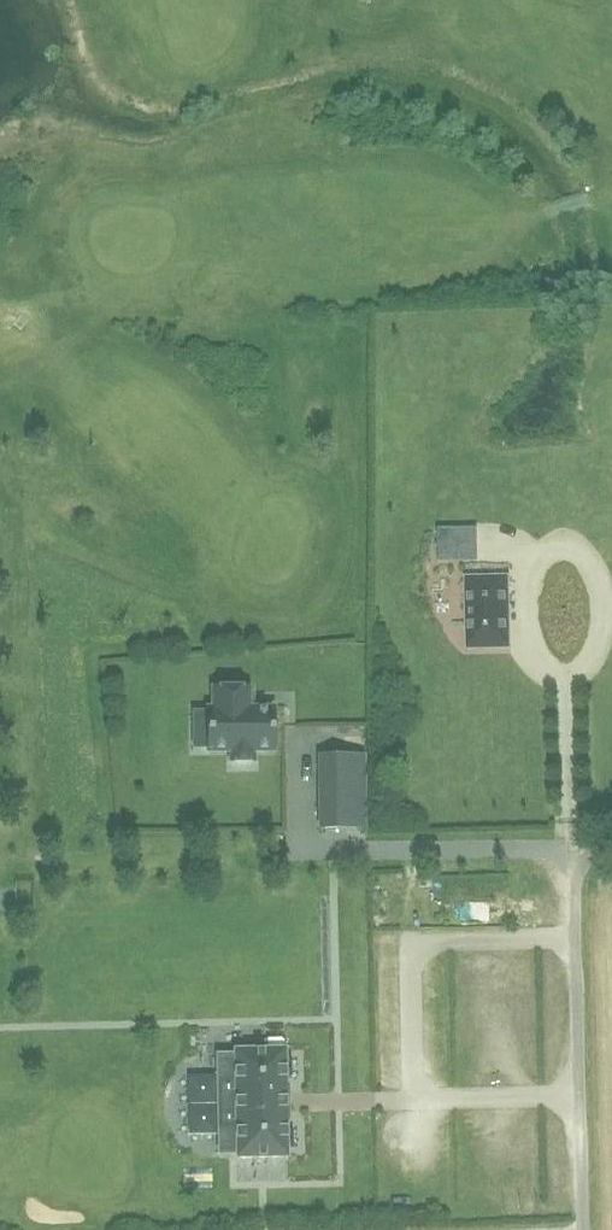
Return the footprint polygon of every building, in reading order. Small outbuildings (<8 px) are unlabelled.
[(439,560),(450,560),(449,529),(438,529),(439,560)] [(467,577),(468,649),(511,648),(510,576),(467,577)] [(209,708),(209,750),(231,750),(231,760),(254,760),(254,750),(274,750),(273,708),(249,708),(249,688),(214,688),(214,708),(209,708)] [(324,756),(324,828),(365,828),(365,756),(324,756)] [(286,1085),(286,1049),(235,1049),(235,1080),(218,1081),(219,1127),(236,1127),(237,1158),(288,1157),(287,1121),(289,1121),(289,1102),(288,1085),(286,1085)]
